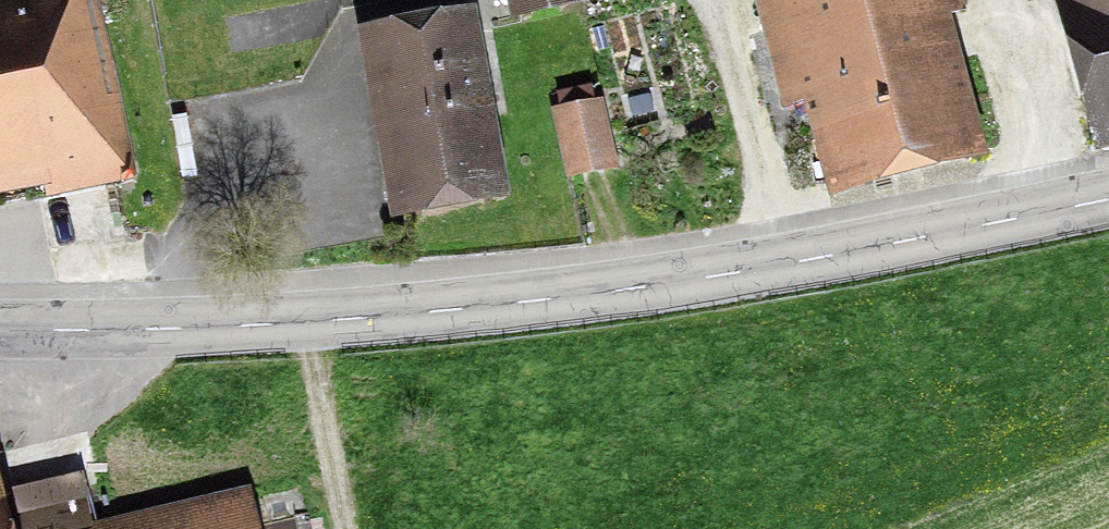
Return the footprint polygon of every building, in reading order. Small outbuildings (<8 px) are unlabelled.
[(46,192),(48,201),(138,182),(99,0),(0,0),(0,201),(46,192)] [(592,0),(507,0),(511,19),(592,0)] [(963,0),(756,0),(785,107),(805,102),(833,206),(992,164),(952,17),(966,13),(963,0)] [(1096,155),(1108,152),(1108,0),(1055,0),(1096,155)] [(356,35),(390,227),(510,206),(476,13),(356,35)] [(553,109),(568,183),(619,173),(603,98),(596,100),(593,85),(559,93),(562,107),(553,109)] [(655,110),(650,93),(629,99),(635,116),(655,110)] [(0,471),(0,528),(13,528),(0,471)] [(91,501),(85,474),(13,490),(20,517),(91,501)] [(92,528),(259,528),(249,488),(91,525),(92,528)] [(300,528),(313,528),(310,513),(297,516),(300,528)]
